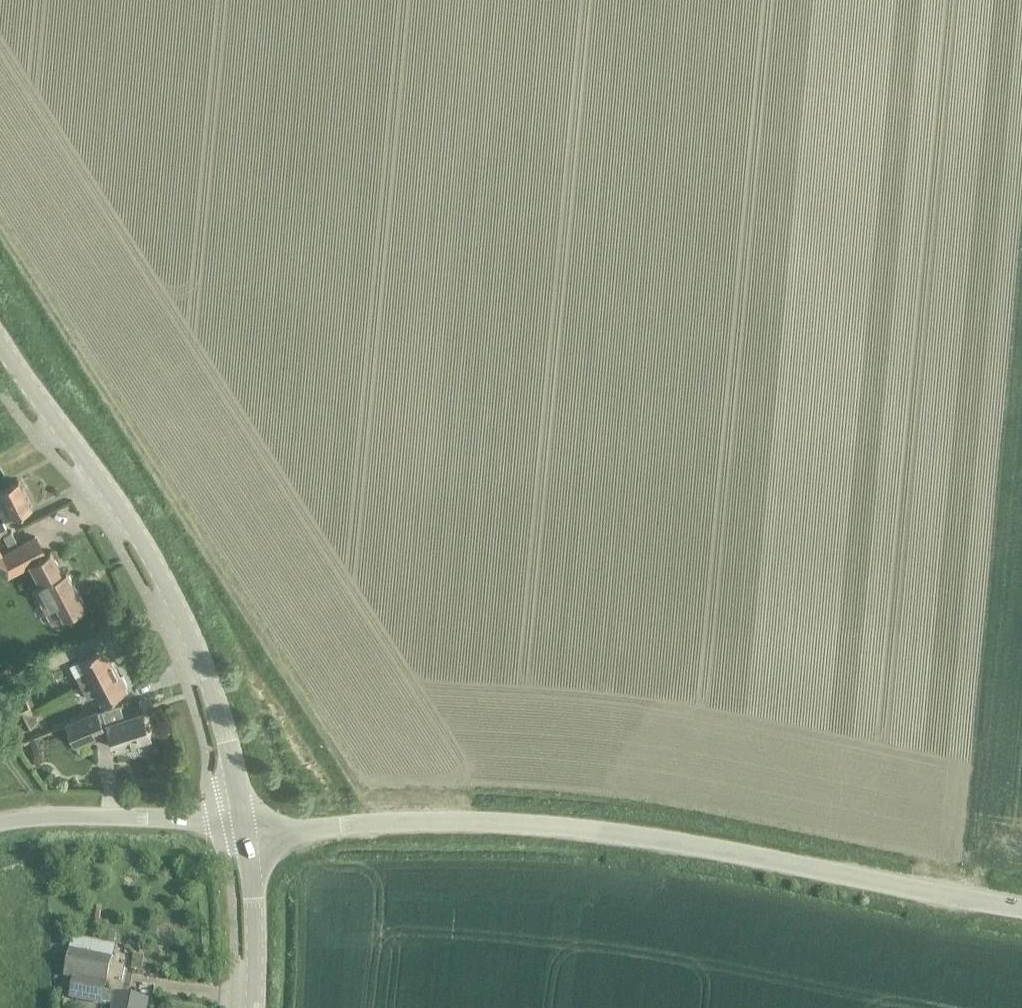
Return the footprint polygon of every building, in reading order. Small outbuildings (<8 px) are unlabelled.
[(4,490),(6,494),(0,497),(0,507),(6,519),(33,505),(19,478),(2,486),(4,490)] [(5,533),(10,530),(4,519),(0,521),(0,535),(5,533)] [(10,530),(5,533),(10,544),(18,540),(13,529),(10,530)] [(8,574),(30,562),(41,583),(39,584),(50,605),(56,602),(58,606),(64,617),(85,606),(66,570),(62,572),(49,551),(45,554),(35,536),(2,554),(0,551),(0,569),(8,574)] [(80,659),(71,663),(76,673),(82,684),(118,667),(113,657),(117,656),(112,646),(108,648),(107,645),(80,659)] [(0,669),(0,677),(13,671),(10,664),(0,669)] [(96,689),(103,702),(129,689),(127,685),(130,683),(126,673),(122,675),(118,667),(82,684),(86,693),(96,689)] [(68,721),(76,742),(108,731),(107,729),(111,728),(117,746),(117,747),(153,735),(144,710),(126,716),(121,702),(103,708),(103,711),(100,712),(99,709),(68,721)] [(32,709),(17,717),(23,728),(37,721),(32,709)] [(103,932),(102,942),(113,943),(114,933),(103,932)] [(69,951),(64,977),(74,979),(105,985),(110,959),(69,951)] [(135,956),(133,968),(141,969),(143,957),(135,956)] [(101,1004),(103,993),(105,985),(74,979),(70,998),(101,1004)] [(146,1002),(103,993),(101,1004),(114,1007),(145,1007),(146,1002)]
